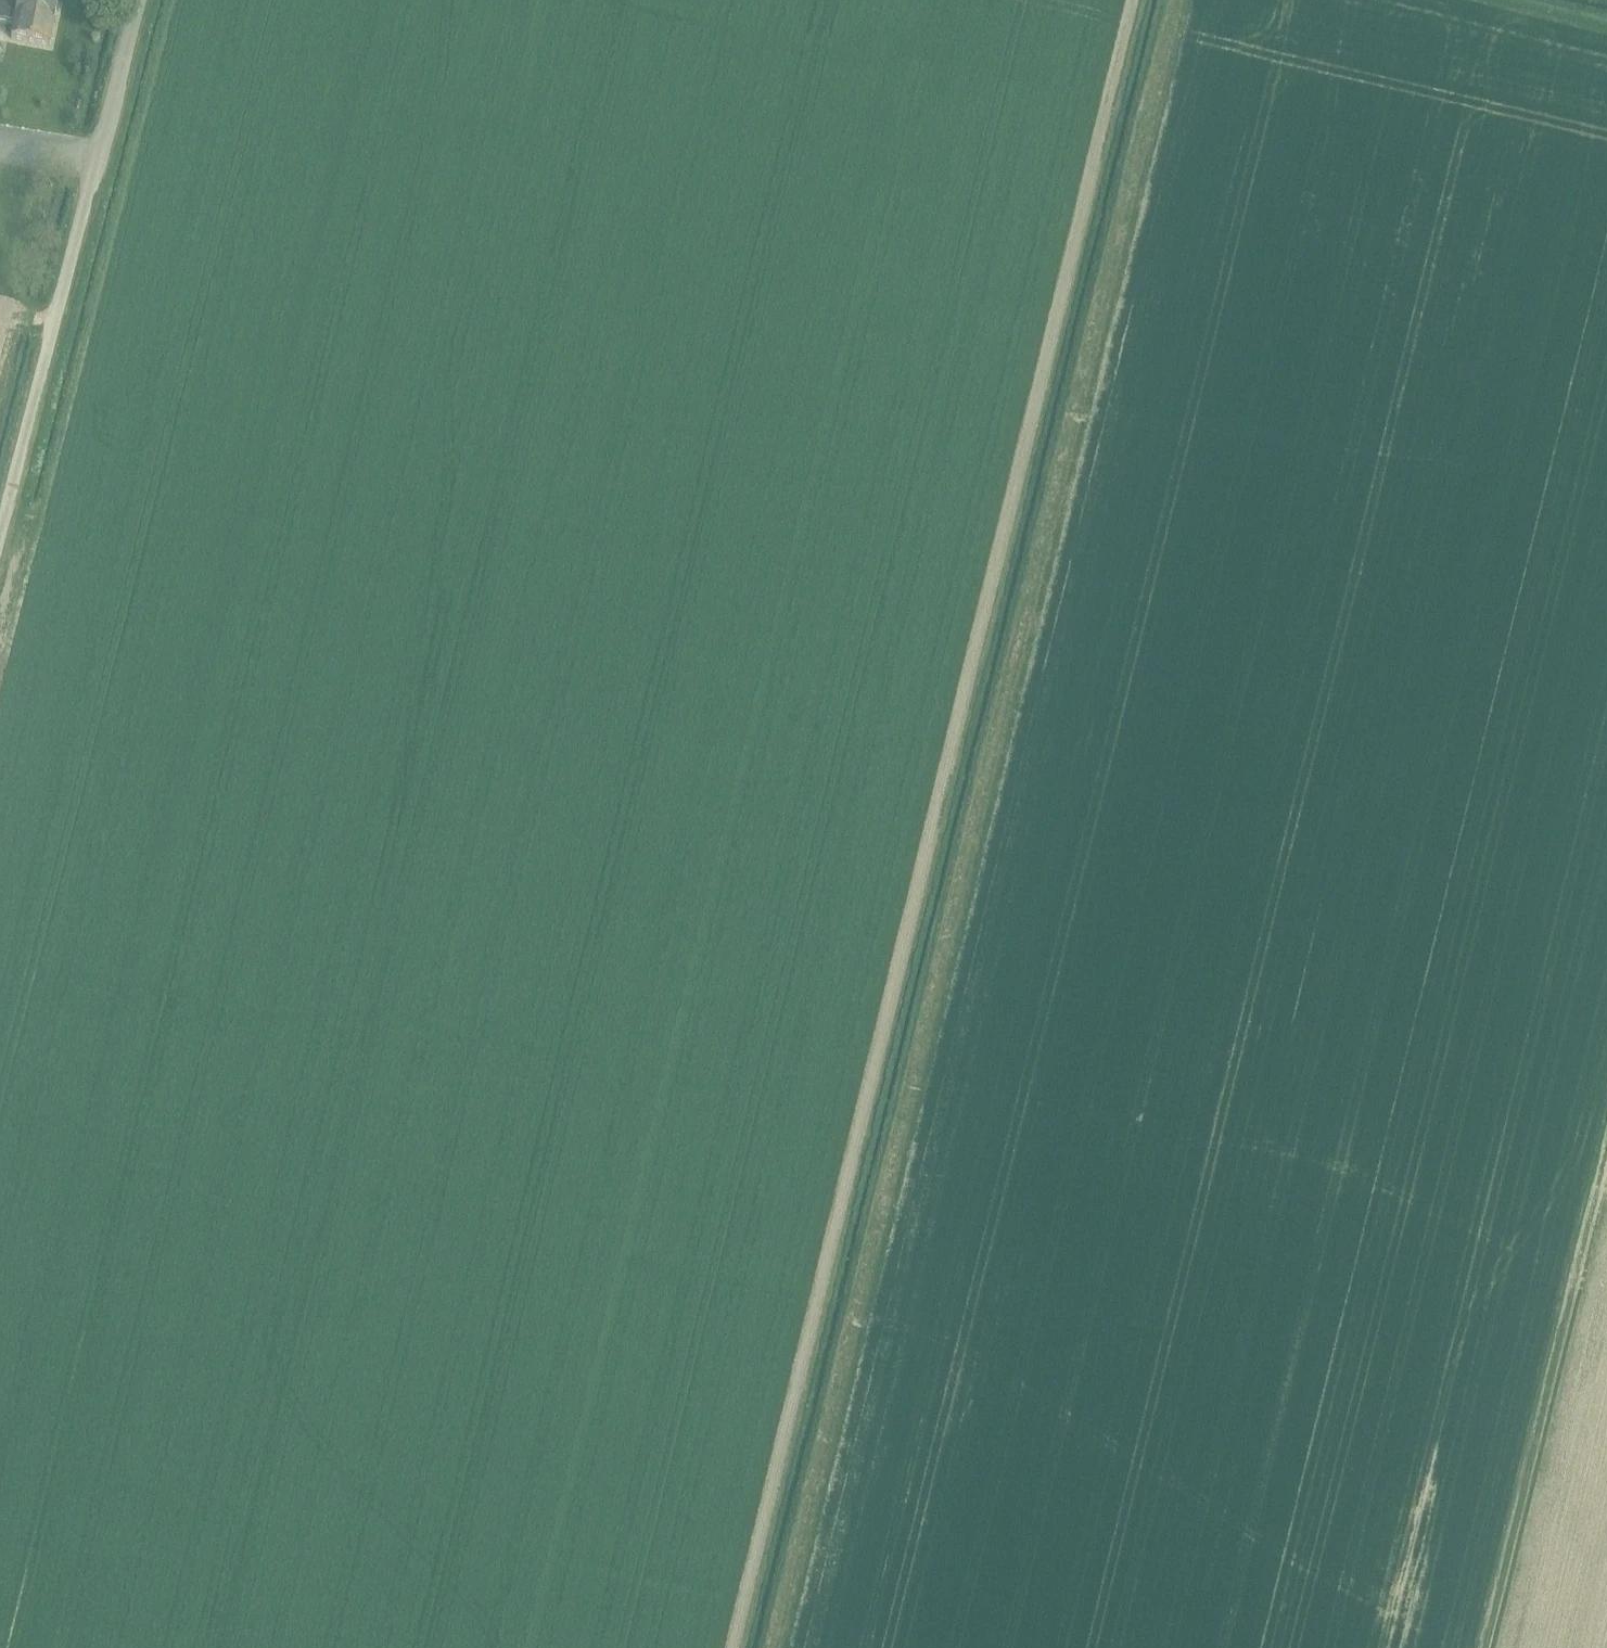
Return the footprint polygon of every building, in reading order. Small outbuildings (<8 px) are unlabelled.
[(10,36),(48,44),(57,0),(0,0),(0,22),(12,24),(10,36)]
